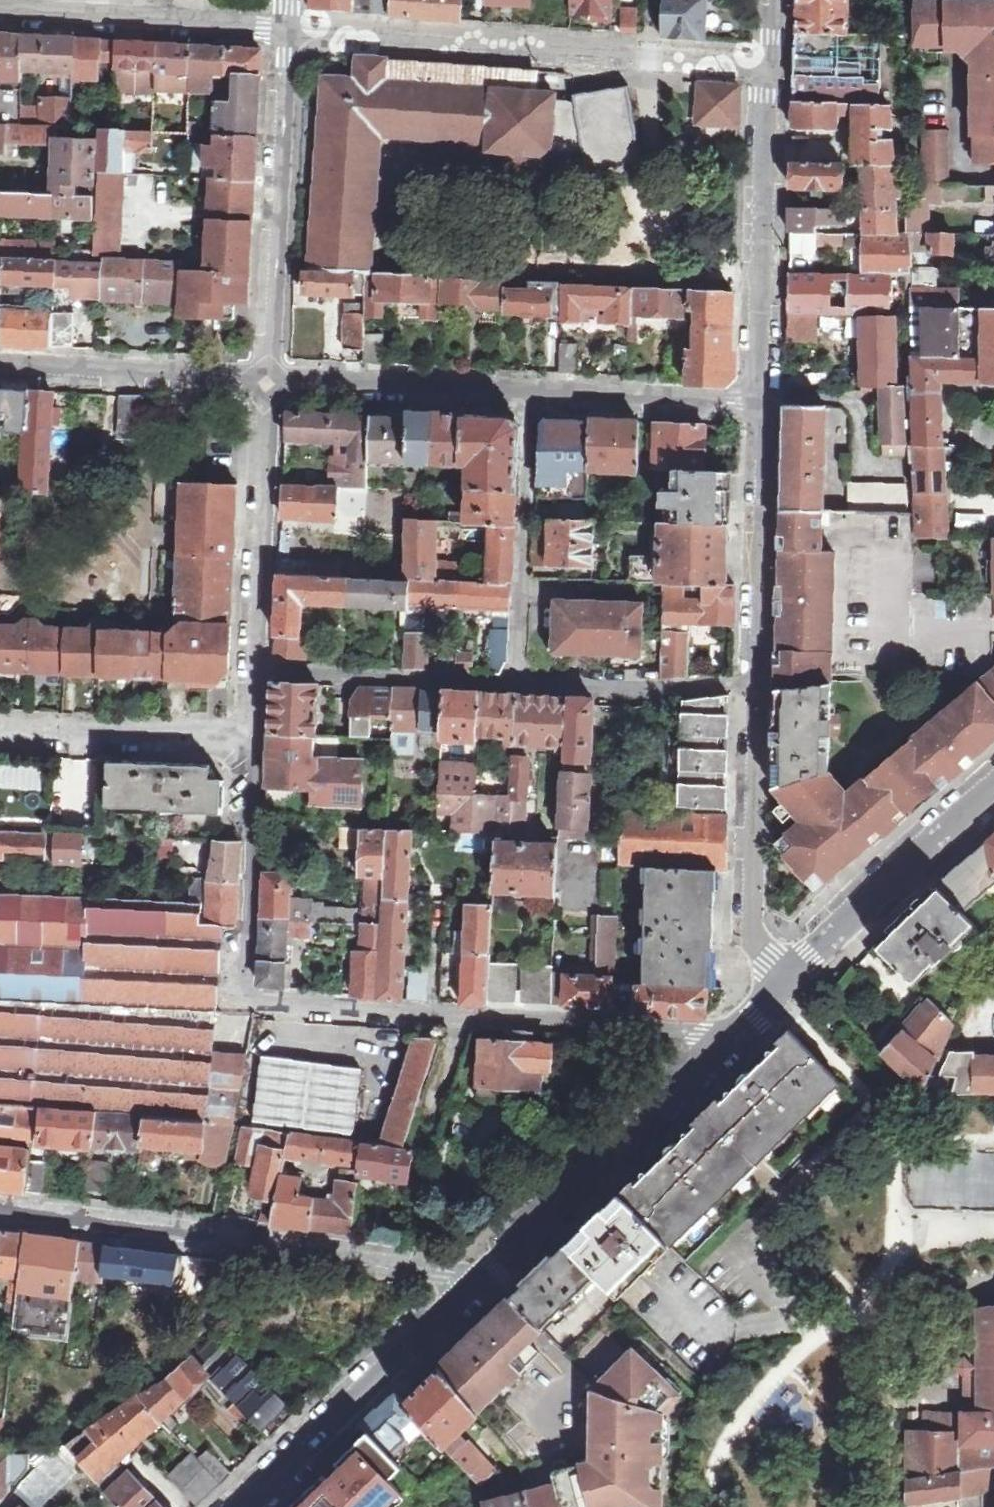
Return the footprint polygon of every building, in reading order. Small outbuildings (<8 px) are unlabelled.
[(310,8),(389,14),(390,0),(310,0),(310,8)] [(389,14),(460,19),(461,0),(390,0),(389,14)] [(571,11),(592,12),(592,17),(612,18),(612,0),(571,0),(571,11)] [(705,38),(706,0),(664,0),(662,27),(662,35),(705,38)] [(796,32),(846,34),(847,0),(798,0),(796,32)] [(979,1),(937,2),(937,8),(930,7),(930,0),(913,0),(913,51),(947,51),(947,45),(947,32),(979,32),(979,1)] [(993,44),(993,36),(987,36),(987,21),(992,20),(993,19),(993,1),(984,1),(979,1),(979,32),(947,32),(947,45),(961,45),(965,49),(978,62),(978,44),(993,44)] [(621,7),(622,30),(640,29),(639,6),(621,7)] [(882,35),(846,34),(796,32),(795,69),(794,102),(890,105),(891,105),(892,86),(881,86),(882,35)] [(24,36),(0,35),(0,67),(3,67),(2,87),(0,87),(0,125),(19,126),(20,106),(22,69),(24,36)] [(74,77),(76,39),(24,36),(22,69),(67,71),(67,76),(74,77)] [(74,77),(74,78),(99,79),(100,60),(101,41),(76,39),(74,77)] [(101,41),(100,60),(116,61),(118,41),(101,41)] [(154,90),(154,87),(157,44),(118,41),(116,61),(115,88),(154,90)] [(154,87),(190,89),(193,46),(157,44),(154,87)] [(978,44),(978,62),(978,133),(982,133),(982,163),(993,163),(993,44),(978,44)] [(213,135),(219,135),(257,137),(262,50),(193,46),(190,89),(213,91),(214,72),(223,72),(223,77),(236,78),(235,101),(215,100),(213,135)] [(555,100),(555,94),(536,92),(494,89),(495,74),(494,71),(490,67),(386,60),(386,59),(358,57),(356,79),(325,77),(310,269),(367,273),(370,273),(380,134),(489,142),(488,149),(551,154),(551,149),(555,100)] [(494,89),(536,92),(537,82),(537,70),(490,67),(494,71),(495,74),(494,89)] [(41,107),(20,106),(19,126),(58,128),(59,126),(71,126),(74,83),(74,78),(43,77),(41,107)] [(697,123),(739,126),(740,85),(722,84),(700,83),(697,123)] [(583,151),(586,170),(591,169),(594,162),(631,156),(636,162),(642,161),(630,85),(574,94),(575,101),(555,100),(551,149),(583,151)] [(892,130),(890,105),(794,102),(793,127),(839,130),(839,118),(853,112),(854,164),(894,166),(893,141),(882,141),(881,130),(892,130)] [(189,122),(189,133),(197,133),(197,123),(189,122)] [(76,195),(77,183),(94,184),(96,139),(58,137),(58,128),(19,126),(0,125),(0,153),(8,153),(8,142),(57,144),(54,194),(76,195)] [(99,172),(124,174),(124,173),(139,174),(139,168),(124,167),(125,151),(140,151),(152,152),(153,131),(101,128),(99,172)] [(939,185),(949,185),(950,131),(923,131),(922,184),(939,185)] [(220,178),(255,180),(257,137),(219,135),(218,144),(207,144),(207,158),(206,165),(220,166),(220,178)] [(124,167),(139,168),(140,151),(125,151),(124,167)] [(594,162),(591,169),(636,162),(631,156),(594,162)] [(863,214),(863,234),(879,234),(890,235),(897,234),(896,204),(891,204),(890,198),(900,197),(899,175),(894,176),(894,166),(854,164),(793,162),(792,187),(812,187),(823,187),(842,188),(843,173),(862,173),(863,205),(859,205),(859,214),(863,214)] [(220,166),(206,165),(205,177),(211,177),(220,178),(220,166)] [(120,257),(124,174),(99,172),(97,213),(95,213),(94,256),(103,256),(120,257)] [(248,303),(255,180),(220,178),(211,177),(205,271),(182,270),(180,300),(179,315),(234,318),(235,302),(248,303)] [(20,193),(45,194),(45,186),(20,185),(20,193)] [(812,187),(811,195),(821,195),(821,194),(822,194),(823,187),(812,187)] [(8,192),(0,192),(0,214),(93,219),(94,196),(76,195),(54,194),(45,194),(20,193),(8,192)] [(908,233),(928,234),(925,202),(906,201),(908,233)] [(817,224),(846,224),(847,209),(791,207),(790,232),(816,233),(816,226),(817,224)] [(863,234),(863,273),(890,273),(901,273),(906,273),(911,273),(911,268),(911,253),(908,233),(897,234),(890,235),(879,234),(863,234)] [(928,234),(908,233),(911,253),(953,254),(954,234),(928,234)] [(5,258),(54,260),(55,245),(5,243),(5,258)] [(77,251),(76,261),(91,262),(91,252),(77,251)] [(103,256),(103,262),(101,296),(180,300),(182,270),(183,260),(120,257),(103,256)] [(55,260),(54,260),(5,258),(3,257),(2,282),(54,284),(55,260)] [(76,261),(55,260),(54,284),(73,285),(74,295),(101,296),(103,262),(91,262),(76,261)] [(911,307),(957,309),(957,291),(937,291),(937,268),(911,268),(911,273),(906,273),(906,291),(911,291),(911,307)] [(367,273),(310,269),(305,269),(304,291),(366,294),(367,273)] [(370,273),(367,273),(366,294),(366,302),(365,314),(381,314),(382,299),(423,300),(422,316),(440,317),(441,303),(441,277),(441,276),(430,276),(431,274),(379,272),(379,273),(370,273)] [(788,314),(889,315),(890,273),(863,273),(789,273),(788,314)] [(890,273),(889,315),(902,315),(901,273),(890,273)] [(441,277),(441,303),(483,304),(483,303),(501,304),(502,290),(502,279),(441,277)] [(551,313),(561,314),(563,282),(502,279),(502,290),(508,290),(552,292),(551,313)] [(610,306),(609,321),(632,322),(632,321),(634,286),(563,282),(561,314),(561,319),(579,320),(580,304),(610,306)] [(634,286),(632,321),(637,322),(637,313),(688,315),(689,289),(634,286)] [(689,289),(688,315),(687,342),(687,348),(686,379),(724,381),(731,374),(734,291),(689,289)] [(507,311),(551,313),(552,292),(508,290),(507,311)] [(345,348),(364,348),(365,333),(365,314),(366,302),(347,301),(345,348)] [(51,345),(53,312),(53,311),(28,310),(28,305),(1,304),(1,309),(0,319),(0,343),(52,346),(51,345)] [(579,320),(587,320),(587,312),(601,313),(601,321),(609,321),(610,306),(580,304),(579,320)] [(988,358),(988,309),(957,309),(911,307),(912,355),(988,358)] [(53,312),(51,345),(73,346),(74,313),(53,312)] [(862,391),(881,391),(881,385),(897,385),(897,322),(902,322),(902,315),(889,315),(788,314),(787,339),(861,341),(862,391)] [(365,333),(364,348),(363,362),(382,363),(383,333),(365,333)] [(560,343),(559,372),(576,373),(577,343),(560,343)] [(686,379),(687,348),(672,347),(671,378),(686,379)] [(988,382),(988,358),(912,355),(914,446),(941,447),(940,381),(988,382)] [(25,445),(28,390),(0,389),(0,418),(8,419),(6,444),(25,445)] [(23,486),(23,490),(52,492),(52,486),(47,486),(52,391),(28,390),(25,445),(23,486)] [(881,391),(883,455),(911,454),(910,442),(906,443),(903,392),(881,391)] [(123,395),(121,424),(141,425),(143,396),(123,395)] [(782,509),(823,510),(825,406),(785,405),(782,509)] [(406,461),(460,463),(463,414),(408,412),(408,419),(406,461)] [(329,485),(338,486),(367,487),(368,459),(371,417),(289,413),(287,437),(338,440),(336,456),(332,456),(329,485)] [(468,488),(517,491),(520,427),(509,416),(507,416),(507,417),(493,416),(493,415),(463,414),(460,463),(477,464),(477,469),(471,468),(469,470),(468,488)] [(972,416),(971,448),(993,448),(993,417),(972,416)] [(368,459),(406,461),(408,419),(371,417),(368,459)] [(535,518),(550,519),(589,520),(589,484),(589,470),(590,419),(545,417),(540,421),(535,518)] [(590,419),(589,470),(598,470),(629,471),(640,471),(640,468),(640,460),(640,422),(590,419)] [(654,460),(654,469),(673,469),(705,470),(706,425),(656,422),(654,460)] [(914,446),(917,494),(946,494),(945,447),(941,447),(914,446)] [(844,466),(844,484),(851,484),(851,483),(852,454),(842,453),(841,466),(844,466)] [(640,460),(640,468),(645,469),(654,469),(654,460),(640,460)] [(285,484),(307,486),(308,473),(291,472),(292,466),(286,466),(285,484)] [(673,469),(672,491),(671,491),(671,488),(662,487),(662,491),(661,491),(661,506),(672,506),(672,522),(727,524),(728,471),(705,470),(673,469)] [(589,470),(589,484),(598,484),(598,470),(589,470)] [(406,485),(416,486),(417,471),(406,471),(406,485)] [(629,471),(629,486),(639,486),(640,471),(629,471)] [(184,623),(232,625),(235,553),(234,553),(225,553),(225,544),(226,535),(235,535),(238,484),(182,481),(181,525),(185,525),(185,539),(184,551),(179,551),(177,605),(176,615),(184,623)] [(907,484),(851,483),(851,484),(850,511),(909,512),(907,484)] [(336,519),(338,486),(329,485),(317,485),(317,486),(307,486),(285,484),(283,516),(336,519)] [(492,524),(515,525),(517,491),(468,488),(466,516),(460,516),(460,521),(476,522),(492,524)] [(917,494),(919,536),(946,537),(946,494),(917,494)] [(639,506),(639,521),(649,522),(649,506),(645,506),(639,506)] [(777,690),(832,683),(836,550),(822,549),(823,510),(782,509),(777,690)] [(406,518),(406,577),(460,581),(469,581),(470,561),(436,560),(436,520),(406,518)] [(532,564),(594,566),(595,520),(589,520),(550,519),(550,536),(534,535),(532,564)] [(491,543),(492,524),(476,522),(475,542),(491,543)] [(628,580),(664,581),(725,583),(726,562),(727,524),(672,522),(651,522),(651,530),(662,530),(661,555),(650,555),(629,554),(628,580)] [(489,582),(511,584),(515,525),(492,524),(491,543),(489,582)] [(651,530),(650,555),(661,555),(662,530),(651,530)] [(225,553),(234,553),(235,535),(226,535),(225,544),(225,553)] [(279,574),(339,577),(339,561),(280,558),(279,574)] [(275,644),(300,645),(301,635),(302,602),(347,604),(348,577),(339,577),(279,574),(277,614),(275,644)] [(407,607),(407,603),(407,580),(348,577),(347,604),(400,607),(406,607),(407,607)] [(407,580),(407,603),(424,604),(454,605),(453,610),(458,610),(460,581),(406,577),(407,580)] [(460,581),(458,610),(464,611),(464,606),(494,607),(510,608),(511,584),(489,582),(469,581),(460,581)] [(664,581),(663,621),(689,622),(734,623),(735,583),(725,583),(664,581)] [(561,651),(641,655),(643,602),(600,601),(599,608),(555,607),(554,643),(561,651)] [(406,614),(424,615),(424,604),(407,603),(407,607),(406,607),(406,614)] [(405,629),(403,668),(427,670),(430,615),(424,615),(406,614),(405,629)] [(28,671),(31,619),(25,619),(18,626),(0,625),(0,670),(16,671),(16,670),(28,671)] [(43,672),(64,673),(67,628),(45,627),(38,620),(31,619),(28,671),(43,672)] [(663,621),(661,678),(665,678),(665,679),(686,678),(686,677),(687,677),(689,622),(663,621)] [(112,675),(115,630),(109,623),(96,622),(89,629),(67,628),(64,673),(81,674),(112,675)] [(172,633),(172,678),(187,678),(187,679),(214,680),(219,680),(230,668),(230,661),(232,625),(184,623),(178,627),(172,633)] [(508,661),(509,629),(492,628),(489,673),(501,673),(507,661),(508,661)] [(115,630),(112,675),(120,676),(169,678),(169,677),(172,678),(172,633),(115,630)] [(300,645),(275,644),(275,652),(274,660),(276,662),(306,663),(307,646),(300,645)] [(456,657),(456,671),(472,672),(473,652),(457,650),(456,657)] [(439,670),(456,671),(456,657),(440,656),(439,670)] [(830,771),(774,788),(802,821),(776,843),(816,890),(889,829),(957,771),(993,740),(993,670),(867,777),(868,779),(850,795),(830,771)] [(213,692),(214,680),(187,679),(187,691),(213,692)] [(271,732),(316,735),(317,684),(273,681),(271,732)] [(774,788),(830,771),(831,735),(842,735),(842,713),(832,713),(832,683),(777,690),(774,788)] [(351,737),(391,739),(392,728),(393,688),(361,686),(353,693),(351,737)] [(393,688),(392,728),(442,731),(444,690),(393,688)] [(481,692),(444,690),(442,731),(442,738),(453,738),(473,739),(473,745),(479,746),(479,734),(481,692)] [(481,692),(479,734),(501,735),(516,736),(518,695),(481,692)] [(684,712),(684,734),(730,736),(731,696),(731,694),(684,700),(684,712)] [(516,736),(516,742),(555,745),(554,754),(564,754),(568,697),(518,695),(516,736)] [(568,697),(564,754),(564,761),(571,762),(591,763),(594,699),(568,697)] [(681,806),(684,734),(684,712),(673,712),(670,805),(681,806)] [(268,784),(316,786),(317,758),(313,753),(316,751),(316,735),(271,732),(268,784)] [(681,812),(723,814),(724,808),(728,808),(730,736),(684,734),(681,806),(681,812)] [(501,744),(515,745),(516,742),(516,736),(501,735),(501,744)] [(469,807),(470,795),(475,795),(476,764),(453,763),(453,750),(452,750),(453,738),(442,738),(439,805),(469,807)] [(514,787),(512,834),(527,834),(530,758),(522,757),(522,752),(515,752),(515,761),(514,787)] [(316,806),(360,808),(362,758),(321,756),(317,758),(316,786),(316,806)] [(161,810),(223,813),(224,779),(210,779),(211,764),(108,760),(107,805),(161,808),(161,810)] [(499,787),(514,787),(515,761),(500,760),(499,787)] [(475,795),(485,795),(486,764),(476,764),(475,795)] [(571,767),(563,767),(562,799),(561,819),(560,836),(585,837),(585,827),(587,827),(590,774),(571,773),(571,767)] [(505,833),(512,834),(514,787),(499,787),(499,796),(485,795),(475,795),(470,795),(469,807),(439,805),(438,830),(497,833),(505,833)] [(545,818),(561,819),(562,799),(546,798),(545,818)] [(622,839),(621,850),(620,865),(647,866),(715,869),(726,870),(728,814),(723,814),(681,812),(624,810),(622,839)] [(560,836),(561,819),(545,818),(537,818),(536,835),(560,836)] [(106,820),(106,833),(122,834),(122,820),(106,820)] [(367,877),(385,878),(388,828),(352,827),(352,849),(362,849),(361,877),(367,877)] [(385,878),(383,897),(409,899),(412,829),(388,828),(385,878)] [(81,862),(83,834),(0,830),(0,858),(4,858),(5,849),(57,851),(57,861),(81,862)] [(505,844),(505,833),(497,833),(494,888),(557,891),(560,846),(505,844)] [(607,849),(621,850),(622,839),(608,838),(607,849)] [(209,879),(209,881),(238,882),(240,859),(241,841),(218,840),(210,879),(209,879)] [(961,910),(993,883),(993,871),(990,847),(990,844),(991,840),(937,885),(961,910)] [(4,858),(57,861),(57,851),(5,849),(4,858)] [(606,864),(620,865),(621,850),(607,849),(606,864)] [(265,872),(291,874),(291,859),(265,859),(265,872)] [(715,869),(647,866),(643,983),(712,985),(715,869)] [(618,905),(621,871),(603,869),(599,904),(618,905)] [(337,921),(338,909),(325,908),(325,904),(312,903),(311,900),(289,899),(291,874),(265,872),(263,918),(288,919),(312,920),(322,921),(337,921)] [(383,897),(385,878),(367,877),(365,917),(359,917),(359,910),(338,909),(337,921),(381,924),(383,897)] [(209,888),(209,881),(209,879),(197,878),(197,888),(209,888)] [(222,927),(236,927),(238,882),(209,881),(209,888),(209,915),(209,925),(222,926),(222,927)] [(876,945),(914,984),(976,925),(961,910),(937,885),(876,945)] [(163,900),(183,901),(184,891),(164,891),(163,900)] [(222,927),(222,926),(209,925),(201,924),(201,915),(201,902),(183,901),(163,900),(0,893),(0,1188),(26,1191),(30,1156),(35,1116),(37,1105),(96,1110),(145,1114),(145,1116),(233,1124),(247,1055),(232,1054),(212,1052),(217,986),(222,927)] [(377,997),(404,999),(409,899),(383,897),(381,924),(379,951),(377,997)] [(467,932),(466,952),(490,954),(493,903),(468,902),(467,932)] [(597,976),(613,977),(617,915),(601,914),(597,976)] [(288,919),(263,918),(259,984),(284,987),(286,958),(287,934),(288,919)] [(312,920),(288,919),(287,934),(311,935),(312,920)] [(343,950),(379,951),(381,924),(337,921),(322,921),(321,936),(343,937),(343,950)] [(466,952),(467,932),(456,931),(455,952),(466,952)] [(354,995),(377,997),(379,951),(343,950),(342,958),(356,958),(354,995)] [(490,963),(490,958),(490,954),(466,952),(455,952),(452,952),(452,958),(461,959),(460,980),(459,1002),(487,1004),(488,999),(490,963)] [(420,962),(430,963),(430,955),(421,954),(420,962)] [(460,980),(461,959),(452,958),(451,980),(460,980)] [(496,963),(490,963),(488,999),(515,1001),(516,990),(517,964),(496,963)] [(551,1002),(553,974),(553,966),(523,965),(521,990),(521,1001),(551,1003),(551,1002)] [(410,971),(408,1000),(427,1001),(429,967),(424,966),(424,972),(410,971)] [(564,1004),(610,1005),(612,982),(613,977),(597,976),(590,976),(590,971),(582,971),(582,975),(566,975),(564,1002),(564,1004)] [(551,1002),(564,1002),(566,975),(553,974),(551,1002)] [(712,985),(643,983),(612,982),(610,1005),(610,1011),(705,1017),(722,1000),(723,987),(712,986),(712,985)] [(897,1027),(901,1032),(928,1000),(924,995),(897,1027)] [(882,1054),(922,1092),(932,1070),(953,1019),(931,997),(928,1000),(901,1032),(882,1054)] [(622,1195),(665,1240),(699,1208),(706,1215),(717,1204),(712,1198),(744,1171),(762,1154),(798,1121),(800,1124),(810,1114),(804,1107),(836,1077),(780,1015),(768,1028),(771,1031),(742,1058),(741,1057),(735,1057),(730,1061),(730,1068),(731,1069),(712,1087),(709,1083),(684,1107),(688,1112),(669,1130),(668,1129),(661,1129),(657,1133),(656,1140),(657,1141),(627,1170),(624,1166),(612,1177),(622,1195)] [(380,1144),(408,1147),(443,1038),(445,1025),(418,1023),(416,1031),(380,1144)] [(482,1040),(507,1041),(507,1029),(483,1028),(482,1040)] [(479,1094),(514,1096),(514,1091),(529,1092),(530,1086),(540,1087),(541,1068),(550,1068),(552,1043),(533,1042),(533,1031),(507,1029),(507,1041),(482,1040),(479,1094)] [(993,1093),(993,1055),(975,1055),(974,1051),(951,1051),(942,1073),(932,1070),(922,1092),(934,1103),(943,1109),(953,1094),(993,1093)] [(256,1126),(359,1134),(365,1067),(261,1059),(256,1126)] [(37,1105),(35,1116),(42,1117),(42,1123),(41,1123),(39,1145),(92,1149),(93,1142),(96,1110),(37,1105)] [(96,1110),(93,1142),(141,1146),(141,1144),(145,1116),(145,1114),(96,1110)] [(145,1116),(141,1144),(186,1148),(201,1150),(201,1160),(225,1163),(233,1124),(145,1116)] [(285,1154),(289,1131),(244,1125),(237,1158),(259,1162),(253,1190),(267,1191),(264,1208),(273,1209),(280,1175),(283,1159),(285,1154)] [(330,1160),(360,1164),(363,1141),(289,1131),(285,1154),(298,1155),(319,1159),(319,1162),(329,1163),(330,1160)] [(359,1171),(359,1175),(409,1182),(411,1165),(413,1148),(408,1147),(380,1144),(363,1141),(360,1164),(359,1171)] [(185,1158),(201,1160),(201,1150),(186,1148),(185,1158)] [(413,1148),(411,1165),(426,1167),(429,1150),(413,1148)] [(26,1191),(42,1193),(47,1159),(30,1156),(26,1191)] [(90,1164),(87,1189),(106,1191),(109,1167),(90,1164)] [(271,1223),(352,1233),(359,1175),(359,1171),(348,1169),(347,1175),(342,1175),(341,1180),(337,1179),(335,1200),(298,1197),(300,1177),(280,1175),(273,1209),(271,1223)] [(257,1206),(264,1208),(267,1191),(253,1190),(252,1195),(259,1196),(257,1206)] [(604,1212),(621,1196),(619,1193),(599,1212),(603,1216),(605,1213),(604,1212)] [(654,1258),(669,1243),(665,1240),(622,1195),(621,1196),(604,1212),(605,1213),(603,1216),(599,1212),(590,1223),(595,1227),(586,1238),(583,1236),(583,1235),(582,1234),(580,1235),(582,1237),(575,1245),(576,1246),(573,1250),(572,1249),(569,1246),(568,1247),(566,1244),(565,1245),(598,1278),(616,1295),(637,1274),(641,1277),(657,1261),(654,1258)] [(271,1223),(273,1209),(264,1208),(262,1219),(261,1219),(260,1220),(260,1221),(271,1223)] [(590,1223),(599,1212),(565,1244),(565,1245),(566,1244),(568,1247),(569,1246),(572,1249),(573,1250),(576,1246),(575,1245),(582,1237),(580,1235),(582,1234),(583,1235),(583,1236),(586,1238),(595,1227),(590,1223)] [(24,1234),(1,1231),(1,1232),(0,1232),(0,1236),(0,1272),(12,1274),(11,1289),(12,1290),(11,1301),(17,1302),(24,1234)] [(69,1340),(75,1285),(76,1277),(81,1241),(24,1234),(17,1302),(13,1333),(69,1340)] [(139,1279),(174,1284),(179,1254),(106,1245),(81,1241),(76,1277),(102,1280),(103,1274),(120,1276),(139,1279)] [(579,1297),(598,1278),(565,1245),(512,1296),(545,1329),(565,1310),(579,1297)] [(139,1279),(120,1276),(119,1289),(137,1291),(139,1279)] [(101,1288),(102,1280),(76,1277),(75,1285),(101,1288)] [(532,1342),(545,1329),(512,1296),(444,1362),(441,1365),(441,1368),(480,1412),(533,1361),(523,1350),(532,1342)] [(583,1301),(579,1297),(565,1310),(570,1315),(583,1301)] [(993,1353),(993,1304),(980,1307),(980,1330),(980,1354),(993,1353)] [(926,1412),(925,1429),(964,1430),(981,1431),(980,1354),(980,1330),(967,1340),(966,1356),(956,1365),(966,1375),(966,1413),(926,1412)] [(265,1432),(270,1437),(297,1411),(237,1349),(221,1332),(194,1356),(210,1373),(237,1401),(251,1417),(265,1432)] [(523,1350),(533,1361),(542,1352),(532,1342),(523,1350)] [(656,1488),(661,1488),(663,1411),(669,1405),(663,1398),(673,1388),(634,1349),(599,1385),(595,1390),(593,1461),(553,1471),(556,1484),(527,1492),(531,1506),(656,1506),(656,1488)] [(993,1469),(993,1353),(980,1354),(981,1431),(964,1430),(963,1472),(982,1470),(993,1469)] [(210,1373),(194,1356),(172,1375),(171,1376),(188,1394),(210,1373)] [(444,1445),(457,1433),(480,1412),(441,1368),(404,1401),(403,1401),(415,1415),(426,1427),(444,1445)] [(188,1394),(171,1376),(139,1394),(160,1420),(174,1434),(181,1427),(168,1414),(188,1394)] [(160,1420),(139,1394),(65,1444),(83,1465),(98,1482),(114,1467),(116,1469),(122,1463),(118,1458),(160,1420)] [(399,1430),(415,1415),(403,1401),(404,1401),(397,1394),(379,1410),(379,1409),(377,1411),(378,1411),(374,1414),(373,1414),(374,1415),(365,1423),(364,1422),(363,1424),(371,1432),(395,1458),(404,1450),(399,1445),(406,1438),(399,1430)] [(243,1424),(251,1417),(237,1401),(229,1409),(243,1424)] [(419,1434),(426,1427),(415,1415),(399,1430),(406,1438),(414,1430),(419,1434)] [(477,1435),(504,1469),(505,1468),(510,1475),(520,1469),(516,1461),(519,1460),(518,1459),(502,1440),(486,1420),(481,1424),(484,1428),(477,1435)] [(908,1477),(963,1472),(964,1430),(925,1429),(910,1429),(908,1477)] [(262,1445),(270,1437),(265,1432),(262,1435),(261,1434),(256,1439),(262,1445)] [(395,1458),(371,1432),(292,1506),(382,1506),(400,1490),(391,1481),(404,1468),(395,1458)] [(457,1433),(444,1445),(479,1483),(493,1470),(468,1444),(457,1433)] [(25,1506),(40,1506),(52,1494),(83,1465),(65,1444),(61,1447),(55,1451),(42,1462),(30,1471),(24,1477),(12,1494),(25,1506)] [(199,1460),(222,1483),(232,1473),(209,1450),(199,1460)] [(4,1499),(10,1490),(10,1481),(16,1481),(28,1466),(28,1463),(29,1454),(0,1452),(0,1498),(4,1499)] [(169,1474),(198,1506),(222,1483),(199,1460),(192,1453),(169,1474)] [(29,1454),(28,1463),(39,1461),(40,1454),(29,1454)] [(122,1463),(116,1469),(114,1467),(98,1482),(109,1496),(120,1506),(165,1506),(122,1463)] [(982,1470),(981,1492),(983,1492),(993,1485),(993,1469),(982,1470)] [(982,1470),(963,1472),(962,1495),(981,1492),(982,1470)] [(907,1501),(962,1495),(963,1472),(908,1477),(907,1501)] [(382,1506),(394,1506),(406,1496),(400,1490),(382,1506)] [(527,1492),(484,1502),(485,1506),(531,1506),(527,1492)] [(12,1494),(2,1506),(25,1506),(12,1494)]
